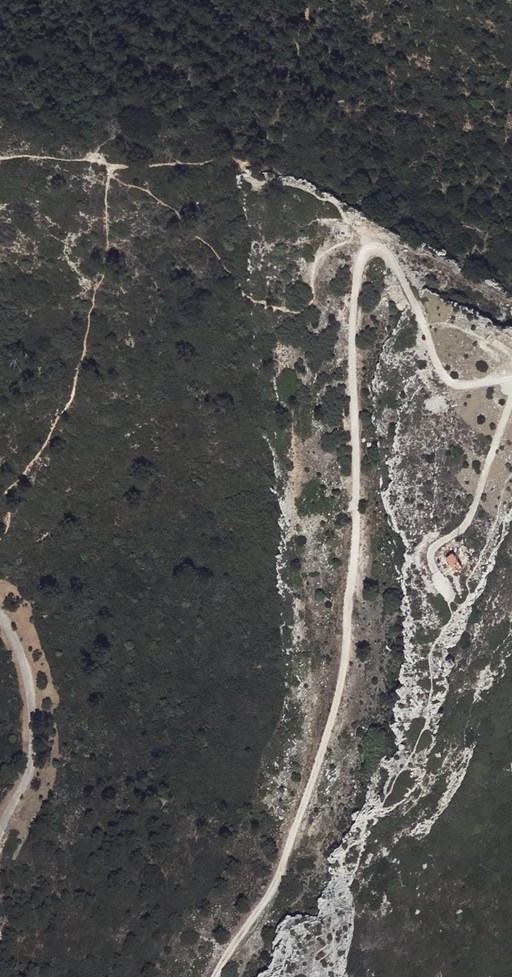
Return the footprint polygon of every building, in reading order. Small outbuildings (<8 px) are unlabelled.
[(453,553),(445,559),(455,573),(462,567),(453,553)]
